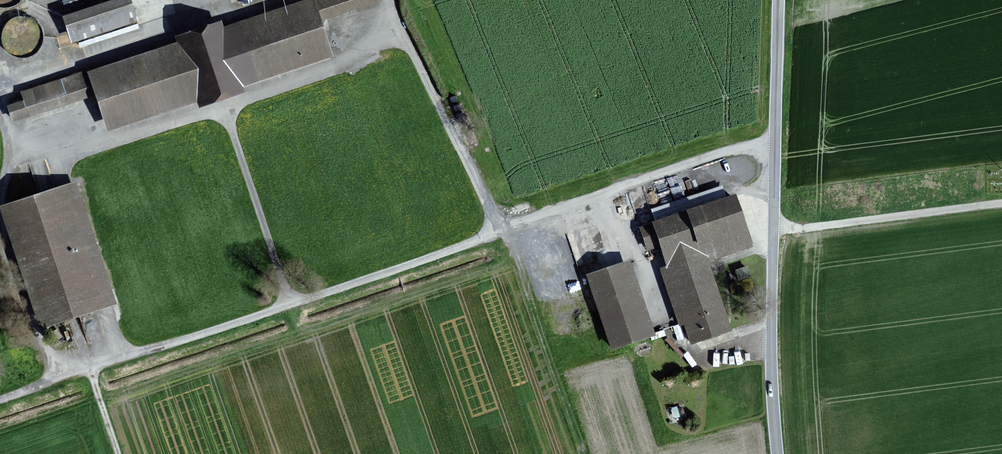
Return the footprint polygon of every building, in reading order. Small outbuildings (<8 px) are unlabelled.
[(26,93),(29,102),(13,108),(16,118),(98,92),(110,128),(200,100),(201,105),(243,92),(242,86),(335,57),(322,17),(375,0),(307,0),(225,26),(223,19),(175,34),(179,45),(26,93)] [(130,0),(116,0),(66,16),(74,41),(137,20),(130,0)] [(7,16),(6,51),(32,52),(34,17),(7,16)] [(113,301),(74,186),(4,210),(42,325),(113,301)] [(752,246),(736,198),(643,229),(650,249),(664,244),(671,267),(663,269),(681,323),(685,322),(692,343),(732,330),(709,261),(752,246)] [(662,202),(663,211),(689,208),(688,199),(662,202)] [(654,335),(630,262),(589,275),(613,348),(654,335)] [(739,278),(751,274),(748,265),(736,268),(739,278)]
